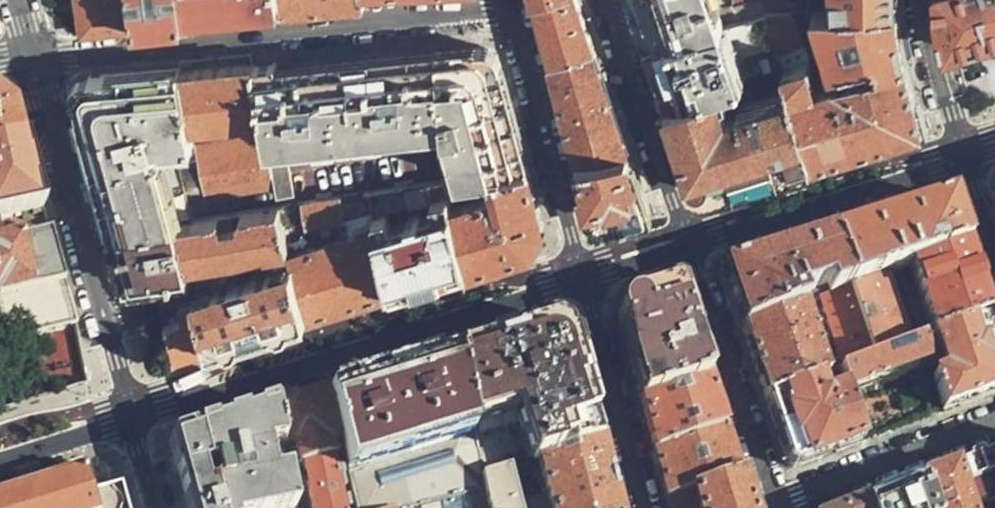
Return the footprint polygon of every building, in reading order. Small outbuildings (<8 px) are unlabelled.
[(79,8),(83,32),(134,27),(130,0),(78,0),(79,8)] [(183,22),(182,15),(180,0),(130,0),(134,27),(159,24),(183,22)] [(280,6),(279,0),(180,0),(182,15),(232,10),(280,6)] [(281,11),(322,6),(363,2),(363,0),(279,0),(280,6),(281,11)] [(597,44),(582,0),(535,0),(542,26),(550,57),(597,44)] [(633,12),(644,44),(721,24),(713,0),(629,0),(633,12)] [(731,5),(761,0),(765,13),(766,12),(790,11),(807,10),(807,0),(731,0),(731,5)] [(807,10),(811,10),(824,9),(824,0),(807,0),(807,10)] [(894,6),(894,0),(833,0),(833,9),(894,6)] [(946,4),(948,29),(954,54),(994,41),(994,0),(945,0),(946,4)] [(878,63),(904,54),(898,28),(894,6),(833,9),(824,9),(811,10),(831,68),(875,55),(878,63)] [(800,40),(790,11),(766,12),(778,47),(800,40)] [(656,77),(664,101),(784,69),(783,66),(778,47),(766,12),(765,13),(721,24),(644,44),(656,77)] [(445,179),(527,166),(498,61),(496,55),(490,51),(484,47),(477,44),(401,52),(276,66),(273,59),(254,60),(254,63),(263,116),(266,134),(275,185),(279,206),(304,202),(339,196),(369,191),(445,179)] [(577,156),(632,149),(613,94),(597,44),(550,57),(564,109),(577,156)] [(784,69),(811,158),(867,140),(923,123),(904,54),(878,63),(815,83),(807,59),(783,66),(784,69)] [(219,66),(176,71),(188,124),(263,116),(254,63),(219,66)] [(89,160),(110,230),(178,221),(193,219),(186,193),(203,189),(193,145),(188,124),(176,71),(175,68),(85,76),(78,87),(72,96),(89,160)] [(787,166),(811,158),(784,69),(664,101),(689,177),(711,190),(738,181),(787,166)] [(25,140),(14,100),(4,92),(0,88),(0,144),(25,140)] [(205,196),(275,185),(266,134),(193,145),(203,189),(205,196)] [(25,140),(0,144),(0,219),(43,208),(33,172),(25,140)] [(639,170),(632,149),(577,156),(591,208),(601,215),(612,222),(652,209),(639,170)] [(544,223),(527,166),(445,179),(451,199),(480,190),(485,183),(492,181),(496,193),(453,206),(468,266),(504,255),(531,246),(544,223)] [(451,199),(445,179),(369,191),(377,227),(392,289),(428,278),(468,266),(453,206),(451,199)] [(342,216),(339,196),(304,202),(307,222),(342,216)] [(889,217),(829,237),(846,290),(883,275),(909,267),(963,246),(947,199),(889,217)] [(193,219),(178,221),(189,261),(288,245),(279,206),(193,219)] [(126,284),(154,280),(192,273),(189,261),(178,221),(110,230),(117,256),(126,284)] [(0,226),(0,318),(2,327),(6,341),(74,325),(50,234),(4,244),(0,226)] [(392,289),(377,227),(290,253),(293,263),(306,317),(348,303),(392,289)] [(846,290),(829,237),(762,258),(721,271),(740,329),(800,307),(818,300),(846,290)] [(972,272),(963,246),(909,267),(930,334),(985,312),(972,272)] [(197,292),(199,302),(201,309),(210,346),(259,331),(306,317),(293,263),(197,292)] [(154,280),(163,313),(199,302),(197,292),(192,273),(154,280)] [(883,275),(846,290),(818,300),(841,369),(906,344),(883,275)] [(640,399),(705,380),(700,367),(673,286),(628,300),(623,310),(619,320),(640,399)] [(800,307),(740,329),(755,373),(764,400),(824,376),(800,307)] [(201,309),(165,321),(175,357),(194,351),(210,346),(201,309)] [(941,411),(994,390),(994,340),(985,312),(930,334),(943,374),(929,378),(941,411)] [(536,459),(598,440),(570,339),(560,332),(549,326),(459,353),(479,476),(507,468),(536,459)] [(837,371),(859,442),(927,416),(941,411),(929,378),(917,339),(906,344),(841,369),(837,371)] [(459,353),(393,374),(329,394),(345,454),(360,507),(423,507),(481,489),(479,476),(459,353)] [(824,376),(764,400),(777,436),(788,470),(859,442),(837,371),(824,376)] [(654,454),(722,429),(713,405),(705,380),(640,399),(647,426),(654,454)] [(303,403),(275,411),(281,437),(283,446),(294,443),(299,467),(303,466),(327,459),(341,455),(345,454),(329,394),(303,403)] [(281,454),(271,457),(267,441),(281,437),(275,411),(237,423),(187,439),(181,451),(175,464),(187,507),(292,507),(281,454)] [(667,501),(737,476),(730,455),(722,429),(654,454),(667,501)] [(609,481),(598,440),(536,459),(550,507),(616,507),(609,481)] [(958,507),(994,507),(994,449),(958,464),(972,502),(958,507)] [(327,459),(303,466),(312,507),(341,507),(327,459)] [(972,502),(958,464),(938,472),(917,481),(927,507),(958,507),(972,502)] [(479,476),(481,489),(485,507),(518,507),(507,468),(479,476)] [(93,498),(85,469),(0,495),(0,507),(96,507),(93,498)] [(737,476),(667,501),(669,507),(748,507),(737,476)] [(863,503),(865,507),(927,507),(917,481),(906,485),(863,503)] [(481,489),(423,507),(485,507),(481,489)] [(93,498),(96,507),(126,507),(121,490),(93,498)]
